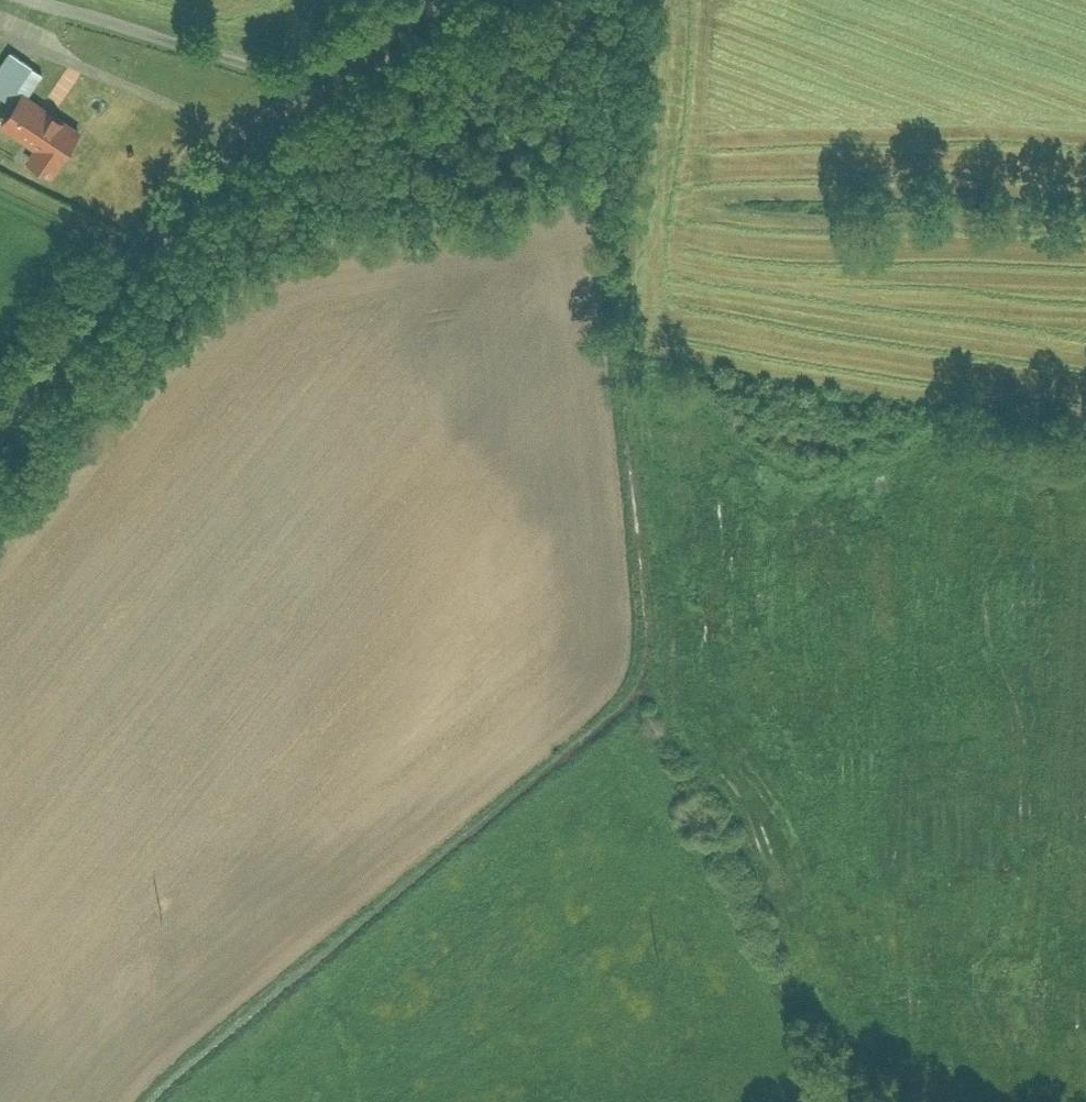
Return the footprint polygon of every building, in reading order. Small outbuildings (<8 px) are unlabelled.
[(0,67),(0,97),(12,106),(0,124),(0,127),(35,151),(28,162),(52,178),(82,134),(28,97),(43,75),(10,52),(0,67)]
